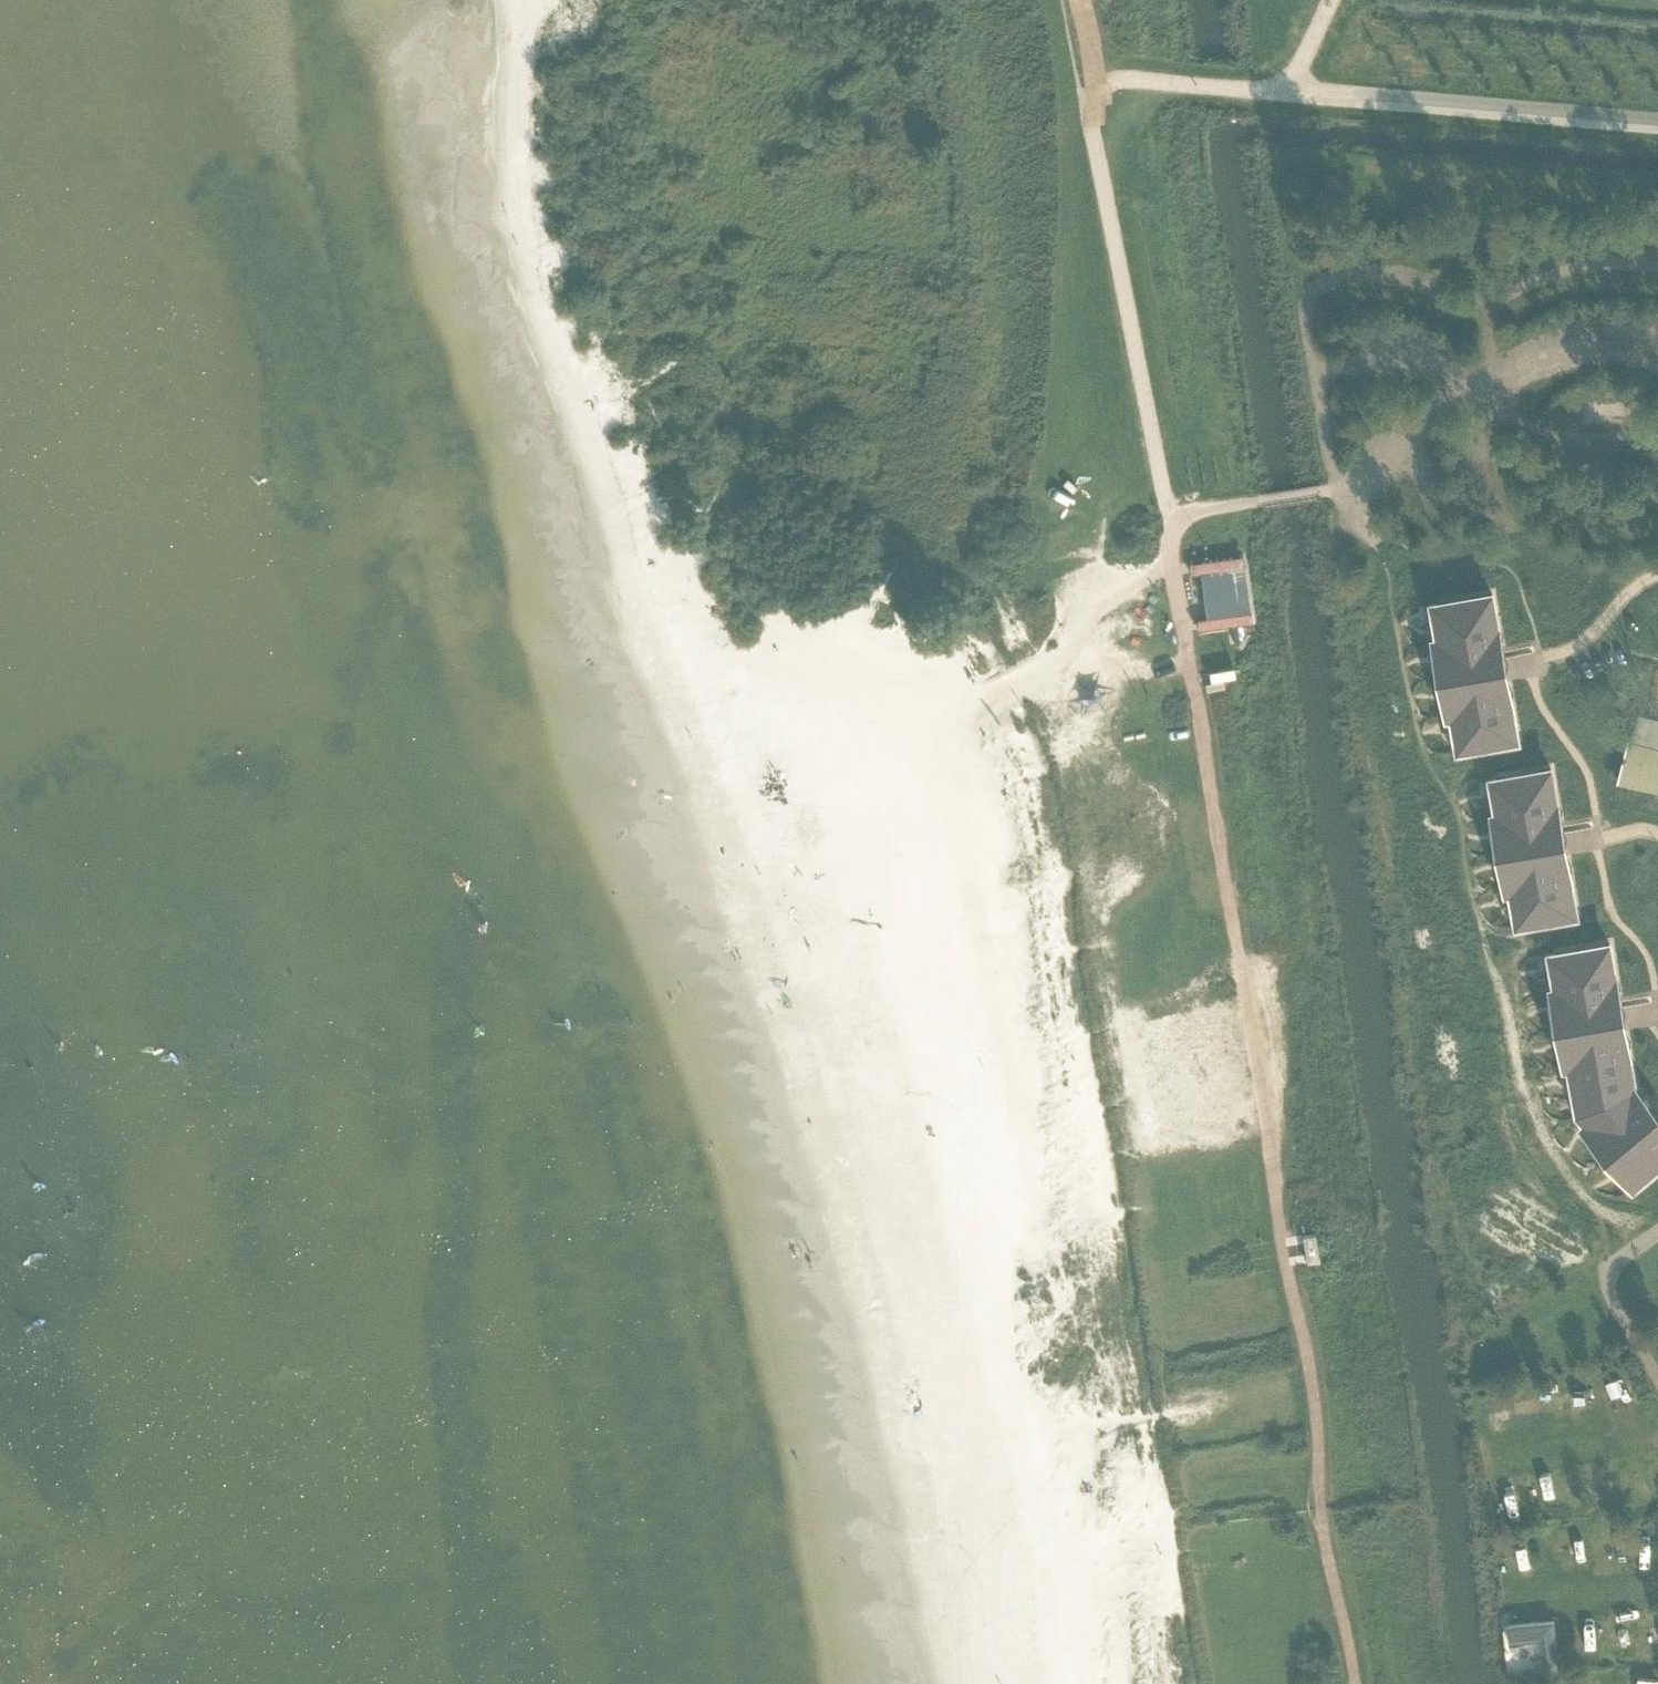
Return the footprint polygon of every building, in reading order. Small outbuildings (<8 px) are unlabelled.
[(1199,629),(1252,622),(1244,568),(1235,569),(1233,557),(1190,561),(1192,574),(1200,573),(1206,617),(1197,619),(1199,629)] [(1442,621),(1436,622),(1442,653),(1447,652),(1455,695),(1450,696),(1455,727),(1460,727),(1464,746),(1518,737),(1492,592),(1439,602),(1442,621)] [(1638,712),(1631,739),(1629,739),(1619,780),(1657,791),(1657,717),(1638,712)] [(1501,796),(1495,797),(1501,828),(1506,827),(1514,870),(1508,871),(1514,903),(1519,902),(1522,921),(1576,912),(1551,767),(1497,776),(1501,796)] [(1650,877),(1651,863),(1628,862),(1627,876),(1650,877)] [(1554,972),(1560,1003),(1564,1003),(1572,1045),(1567,1046),(1573,1077),(1578,1077),(1583,1110),(1602,1131),(1598,1134),(1627,1168),(1630,1165),(1640,1177),(1657,1161),(1657,1113),(1635,1085),(1610,942),(1556,951),(1559,971),(1554,972)] [(1463,1002),(1469,1028),(1479,1026),(1473,1000),(1463,1002)] [(1315,1230),(1303,1232),(1308,1262),(1321,1260),(1315,1230)] [(1657,1285),(1657,1254),(1645,1262),(1657,1285)] [(1605,1380),(1606,1423),(1623,1423),(1622,1379),(1605,1380)] [(1644,1455),(1625,1456),(1625,1496),(1644,1496),(1644,1455)] [(1596,1459),(1598,1490),(1614,1489),(1613,1458),(1596,1459)] [(1556,1464),(1564,1511),(1580,1508),(1573,1461),(1556,1464)] [(1496,1502),(1534,1500),(1533,1480),(1495,1482),(1496,1502)] [(1584,1519),(1548,1525),(1555,1571),(1569,1569),(1565,1541),(1587,1538),(1584,1519)] [(1609,1569),(1607,1519),(1594,1520),(1595,1570),(1609,1569)] [(1654,1572),(1652,1523),(1637,1523),(1639,1573),(1654,1572)] [(1516,1537),(1519,1547),(1507,1550),(1512,1567),(1547,1556),(1540,1530),(1516,1537)] [(1618,1608),(1616,1639),(1632,1640),(1633,1609),(1618,1608)] [(1599,1664),(1596,1614),(1581,1614),(1584,1665),(1599,1664)] [(1505,1621),(1506,1661),(1556,1660),(1555,1620),(1505,1621)] [(1610,1642),(1597,1642),(1598,1665),(1611,1664),(1610,1642)]
